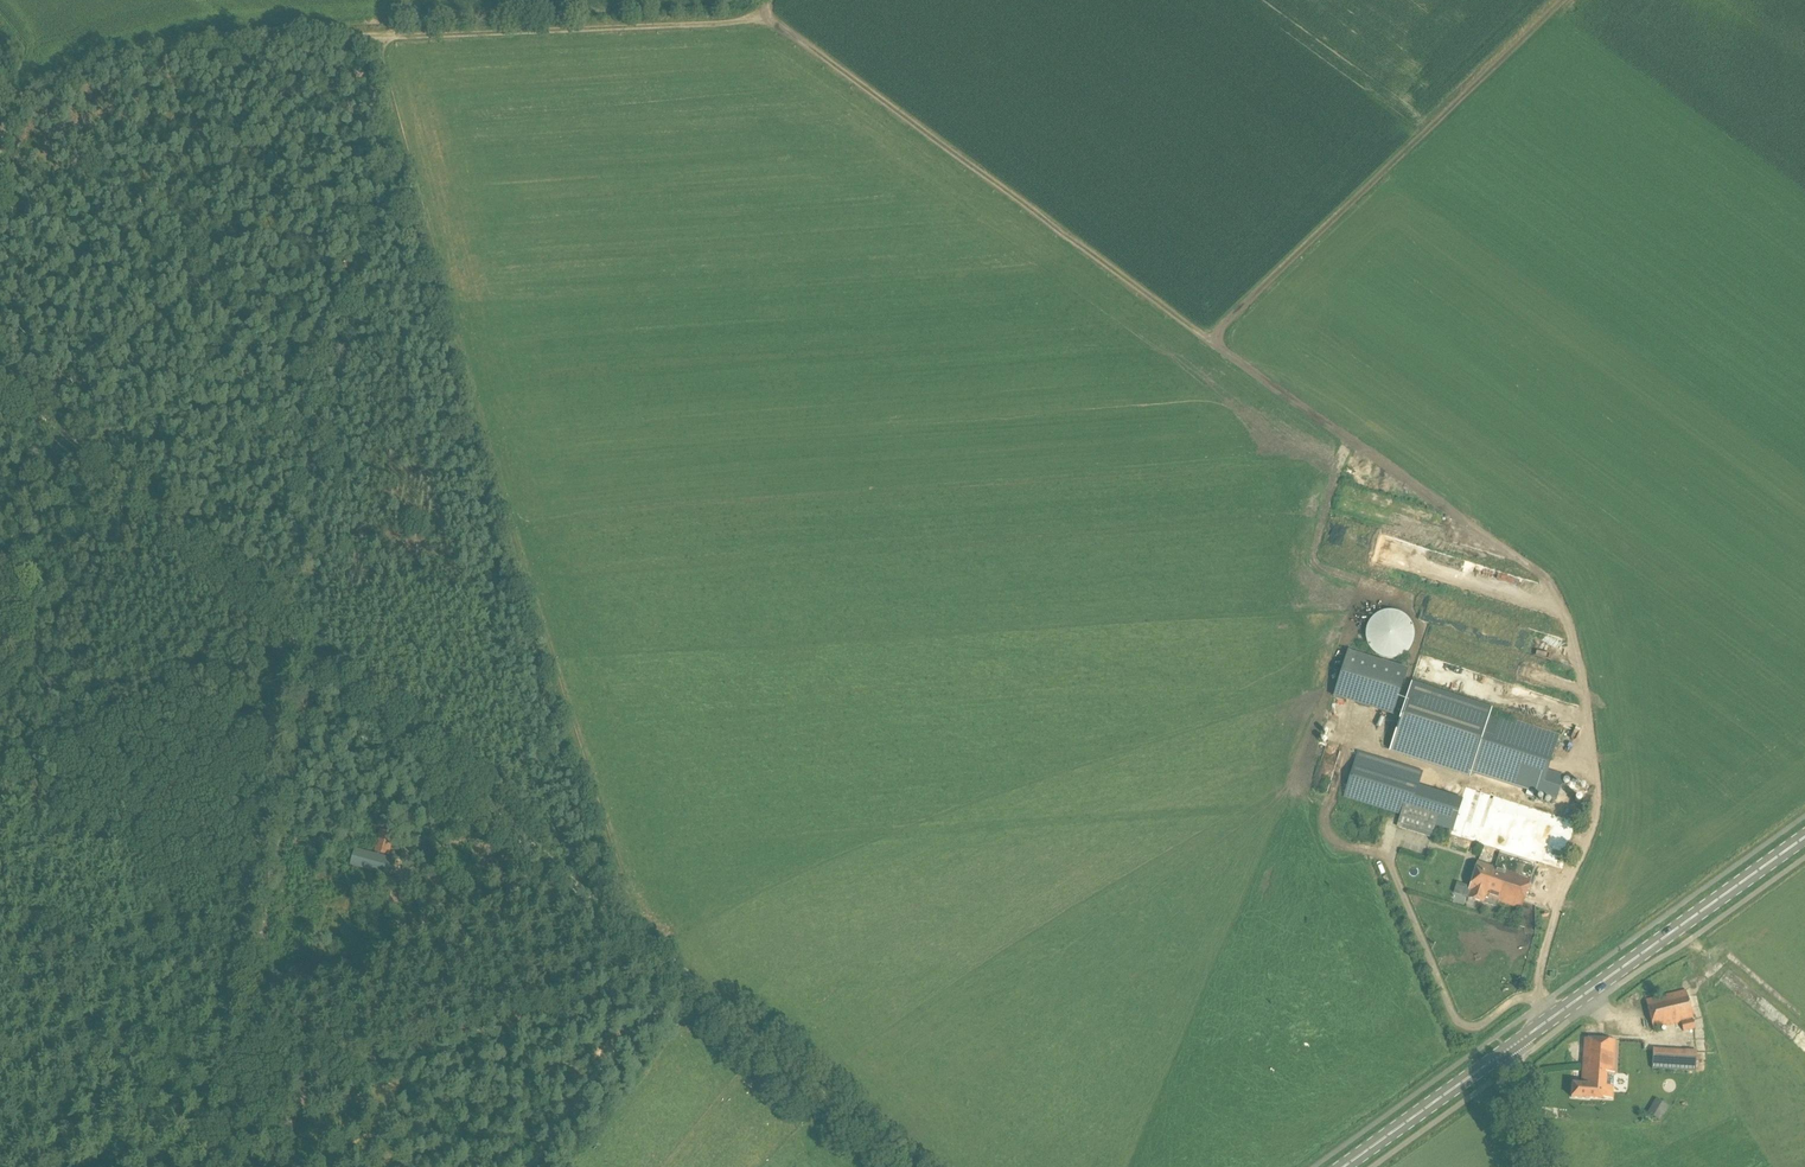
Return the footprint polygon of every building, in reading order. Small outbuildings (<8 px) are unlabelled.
[(1390,658),(1392,658),(1394,658),(1396,658),(1398,657),(1400,656),(1402,655),(1404,654),(1405,653),(1407,651),(1408,650),(1410,648),(1411,646),(1412,644),(1413,642),(1413,640),(1414,638),(1414,636),(1414,634),(1414,632),(1414,630),(1413,628),(1413,626),(1412,624),(1411,622),(1410,620),(1408,619),(1407,617),(1405,616),(1404,614),(1402,613),(1400,612),(1398,611),(1396,611),(1394,610),(1392,610),(1390,610),(1388,610),(1386,610),(1384,611),(1381,611),(1380,612),(1378,613),(1376,614),(1374,616),(1373,617),(1371,619),(1370,620),(1369,622),(1368,624),(1367,626),(1366,628),(1366,630),(1366,632),(1366,634),(1366,636),(1366,638),(1366,640),(1367,642),(1368,644),(1369,646),(1370,648),(1371,650),(1373,651),(1374,653),(1376,654),(1378,655),(1380,656),(1381,657),(1383,658),(1386,658),(1388,658),(1390,658)] [(1347,651),(1333,697),(1393,715),(1407,669),(1347,651)] [(1556,800),(1564,775),(1548,770),(1559,735),(1490,713),(1492,707),(1411,682),(1404,704),(1389,753),(1404,758),(1469,778),(1471,773),(1556,800)] [(1464,822),(1457,819),(1463,799),(1418,785),(1423,770),(1358,750),(1343,798),(1400,816),(1396,827),(1431,838),(1435,827),(1453,832),(1453,831),(1464,835),(1468,824),(1492,831),(1502,797),(1475,789),(1471,801),(1466,799),(1463,809),(1468,811),(1464,822)] [(1521,909),(1544,839),(1507,828),(1494,868),(1477,862),(1469,890),(1470,891),(1468,898),(1484,903),(1485,898),(1521,909)] [(388,855),(394,834),(381,831),(375,852),(388,855)] [(392,875),(395,859),(375,854),(355,848),(350,864),(371,870),(392,875)] [(1695,1028),(1686,990),(1645,999),(1653,1030),(1681,1023),(1683,1032),(1695,1028)] [(1642,1080),(1644,1042),(1583,1039),(1580,1084),(1572,1084),(1571,1097),(1585,1098),(1612,1099),(1612,1086),(1613,1086),(1614,1078),(1642,1080)] [(1673,1071),(1673,1077),(1674,1078),(1685,1078),(1686,1072),(1695,1072),(1696,1050),(1686,1049),(1686,1050),(1654,1048),(1653,1047),(1651,1069),(1673,1071)] [(1673,1077),(1671,1075),(1660,1092),(1668,1097),(1679,1081),(1674,1078),(1673,1077)] [(1659,1121),(1668,1106),(1655,1099),(1646,1113),(1659,1121)]
